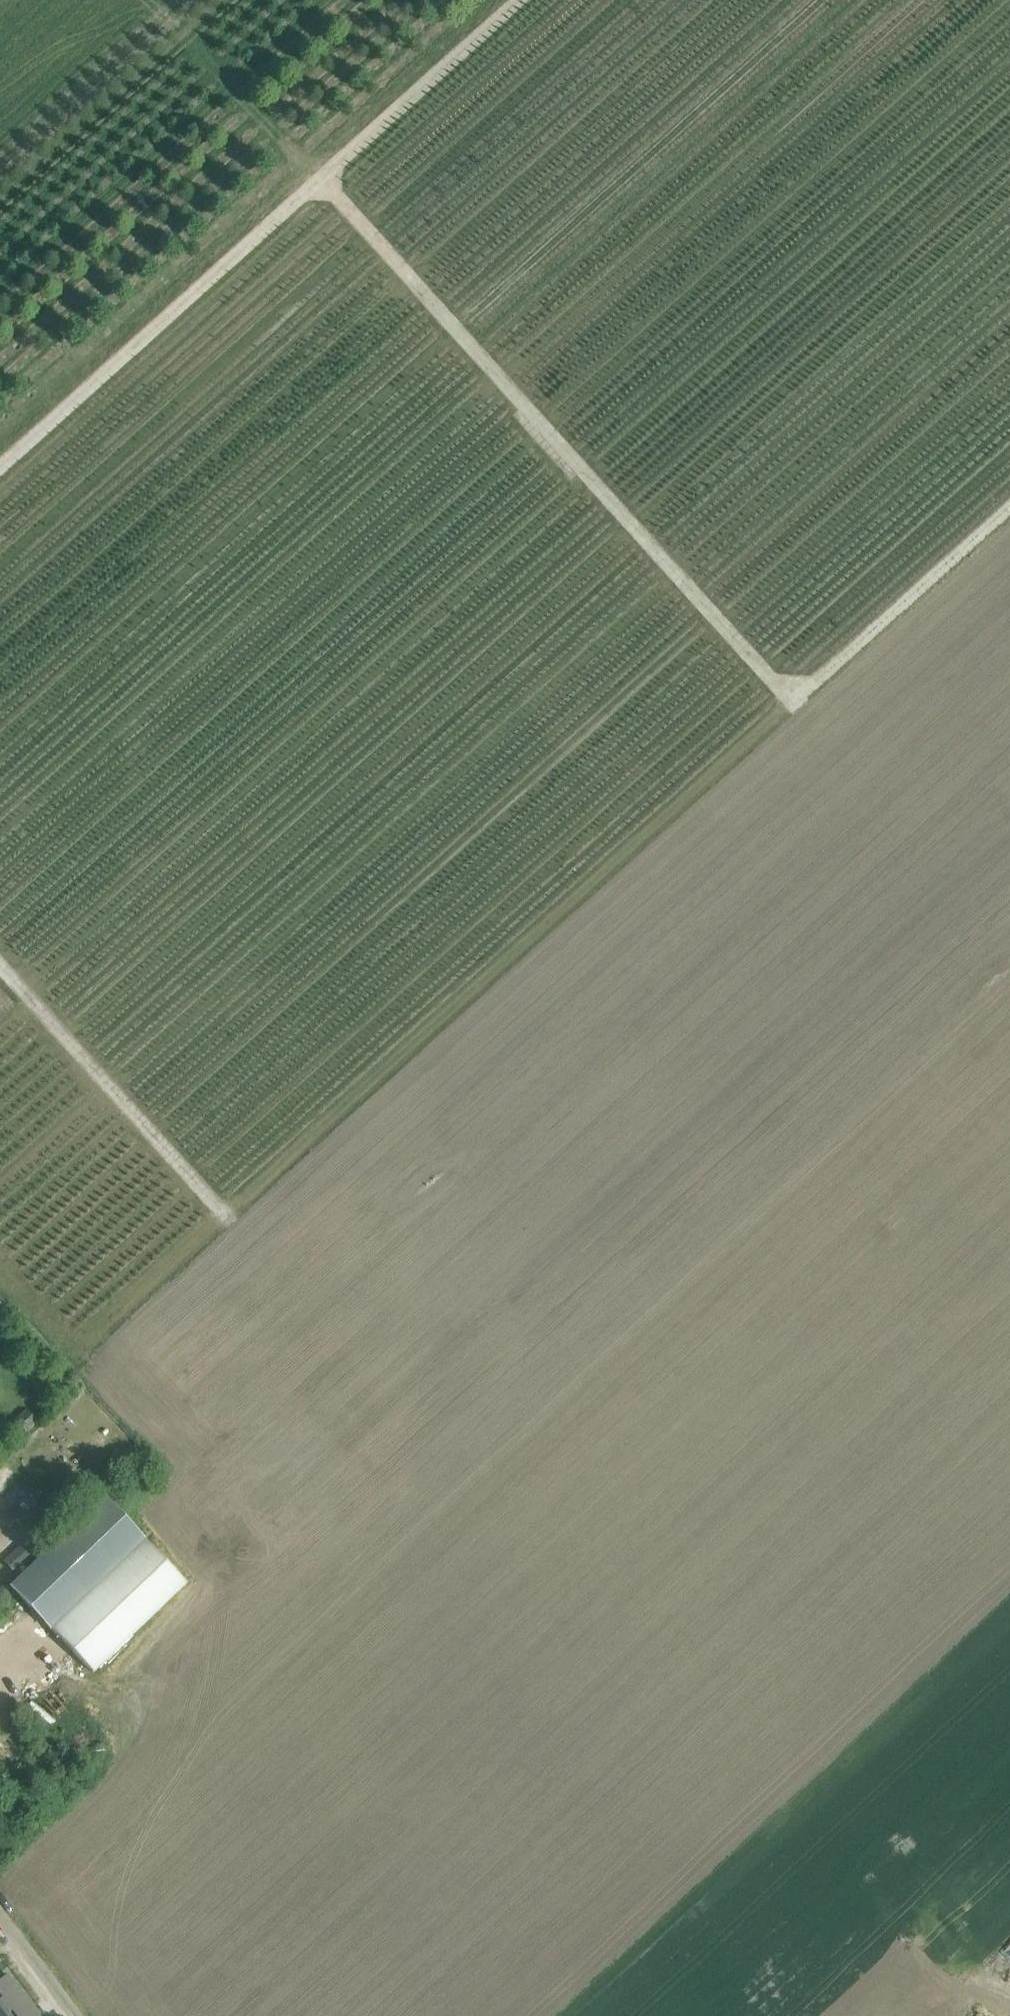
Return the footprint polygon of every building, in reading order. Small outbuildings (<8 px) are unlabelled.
[(102,1497),(9,1586),(52,1630),(88,1596),(144,1541),(102,1497)] [(88,1596),(52,1630),(93,1672),(185,1582),(145,1540),(144,1541),(88,1596)] [(20,1546),(3,1561),(14,1573),(30,1557),(20,1546)] [(1009,1991),(1009,1966),(998,1978),(1009,1991)] [(0,1980),(0,2015),(38,2015),(7,1974),(0,1980)]
